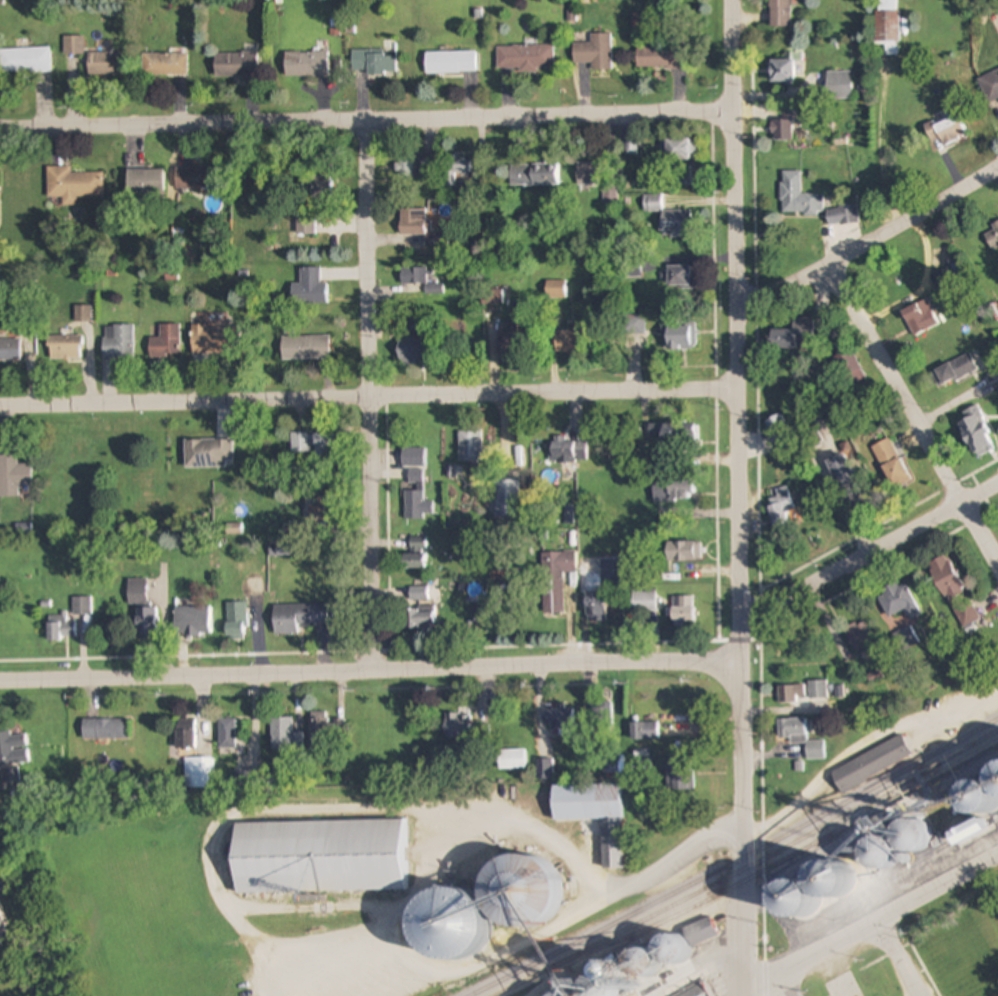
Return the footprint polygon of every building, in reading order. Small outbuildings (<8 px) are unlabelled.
[(770,28),(791,28),(791,0),(770,0),(770,28)] [(886,44),(886,54),(899,55),(899,0),(876,0),(876,44),(886,44)] [(591,43),(574,43),(574,63),(592,63),(593,70),(612,70),(611,33),(591,34),(591,43)] [(83,36),(64,36),(64,54),(83,54),(83,36)] [(555,45),(497,45),(497,70),(555,70),(555,45)] [(684,46),(637,46),(637,68),(684,68),(684,46)] [(52,73),(52,48),(0,48),(0,73),(52,73)] [(286,51),(286,77),(330,77),(330,51),(286,51)] [(476,51),(426,51),(426,74),(476,74),(476,51)] [(121,52),(88,52),(88,75),(121,75),(121,52)] [(258,53),(215,53),(215,76),(258,76),(258,53)] [(366,75),(398,75),(398,53),(352,53),(352,72),(366,72),(366,75)] [(143,54),(143,76),(187,76),(187,54),(143,54)] [(986,102),(997,97),(997,68),(977,76),(986,102)] [(853,72),(827,72),(827,98),(853,98),(853,72)] [(772,119),(772,140),(796,140),(796,110),(782,110),(782,119),(772,119)] [(940,138),(945,148),(968,135),(954,112),(925,129),(933,142),(940,138)] [(697,138),(665,138),(665,160),(697,160),(697,138)] [(434,177),(434,154),(396,154),(396,177),(434,177)] [(449,156),(449,176),(473,176),(473,156),(449,156)] [(604,203),(617,203),(616,162),(577,162),(577,185),(604,185),(604,203)] [(511,164),(511,185),(557,185),(557,164),(511,164)] [(47,167),(48,198),(62,198),(63,206),(77,206),(77,197),(100,196),(99,173),(72,174),(72,166),(47,167)] [(176,190),(215,190),(215,167),(176,167),(176,190)] [(127,194),(160,194),(160,170),(127,170),(127,194)] [(823,194),(801,194),(802,172),(782,172),(781,214),(823,214),(823,194)] [(330,175),(302,175),(302,197),(330,197),(330,175)] [(645,210),(662,210),(662,235),(693,235),(693,210),(662,210),(662,195),(645,195),(645,210)] [(401,210),(401,235),(427,235),(427,210),(401,210)] [(990,247),(997,246),(997,221),(987,223),(990,247)] [(667,288),(692,288),(692,266),(667,266),(667,288)] [(292,283),(291,303),(327,304),(328,269),(302,268),(301,283),(292,283)] [(566,298),(566,281),(546,281),(546,298),(566,298)] [(482,291),(482,305),(503,305),(503,291),(482,291)] [(939,324),(926,299),(901,312),(915,337),(939,324)] [(93,307),(76,307),(76,323),(93,323),(93,307)] [(645,339),(645,316),(624,316),(624,339),(645,339)] [(793,318),(793,330),(771,329),(771,349),(814,350),(815,319),(793,318)] [(149,358),(180,358),(180,325),(160,325),(160,338),(149,338),(149,358)] [(667,350),(692,350),(692,325),(667,325),(667,350)] [(104,326),(104,361),(134,361),(134,326),(104,326)] [(192,326),(192,355),(233,355),(233,326),(192,326)] [(556,353),(582,353),(582,331),(556,331),(556,353)] [(500,334),(500,361),(522,361),(522,334),(500,334)] [(83,336),(49,336),(49,361),(83,361),(83,336)] [(330,336),(282,336),(282,360),(330,360),(330,336)] [(398,337),(398,365),(416,365),(416,359),(429,359),(429,337),(398,337)] [(0,340),(0,362),(20,362),(20,340),(0,340)] [(834,357),(845,387),(864,380),(853,350),(834,357)] [(977,369),(968,353),(932,374),(941,390),(977,369)] [(966,419),(958,423),(976,459),(997,448),(976,407),(964,413),(966,419)] [(695,425),(664,425),(664,451),(695,451),(695,425)] [(482,462),(482,432),(459,432),(459,462),(482,462)] [(291,433),(291,458),(311,458),(311,433),(291,433)] [(335,434),(314,434),(314,457),(335,457),(335,434)] [(872,447),(893,490),(911,481),(889,438),(872,447)] [(234,440),(185,440),(185,468),(234,468),(234,440)] [(588,463),(588,440),(552,440),(552,463),(588,463)] [(403,467),(425,467),(425,448),(403,448),(403,467)] [(19,497),(19,486),(33,486),(32,465),(18,465),(18,455),(0,455),(0,497),(19,497)] [(830,459),(837,495),(857,491),(850,455),(830,459)] [(434,502),(424,501),(424,470),(406,469),(406,519),(434,519),(434,502)] [(497,516),(519,516),(519,480),(497,480),(497,516)] [(689,501),(689,481),(653,482),(654,502),(689,501)] [(775,491),(778,498),(766,502),(775,530),(790,526),(786,514),(796,511),(788,487),(775,491)] [(424,537),(411,538),(412,552),(425,551),(424,537)] [(701,541),(673,541),(673,562),(701,562),(701,541)] [(544,615),(565,615),(564,574),(577,574),(577,552),(543,553),(544,615)] [(404,568),(424,568),(424,554),(404,554),(404,568)] [(928,563),(944,602),(964,595),(948,556),(928,563)] [(136,606),(136,643),(157,643),(157,608),(146,608),(147,579),(128,579),(128,606),(136,606)] [(889,619),(906,611),(911,622),(921,617),(905,585),(878,598),(889,619)] [(426,587),(411,587),(411,600),(426,600),(426,587)] [(632,612),(657,612),(657,592),(632,592),(632,612)] [(587,594),(587,621),(606,621),(606,594),(587,594)] [(695,597),(673,597),(673,627),(695,627),(695,597)] [(74,615),(91,615),(91,599),(74,599),(74,615)] [(953,610),(964,629),(980,620),(969,601),(953,610)] [(226,603),(226,640),(247,640),(247,603),(226,603)] [(329,605),(274,606),(275,636),(298,635),(298,625),(329,625),(329,605)] [(174,637),(210,637),(210,607),(174,607),(174,637)] [(436,607),(408,607),(408,631),(436,631),(436,607)] [(75,640),(75,622),(67,622),(67,615),(47,616),(48,641),(75,640)] [(877,645),(864,620),(845,630),(858,655),(877,645)] [(907,653),(919,640),(905,628),(894,642),(907,653)] [(809,700),(826,700),(826,682),(809,682),(809,700)] [(779,686),(779,704),(796,704),(796,697),(804,697),(804,686),(779,686)] [(589,734),(612,734),(612,703),(589,703),(589,734)] [(545,709),(545,730),(579,730),(579,709),(545,709)] [(310,747),(329,747),(329,713),(310,713),(310,747)] [(446,714),(446,740),(471,740),(471,714),(446,714)] [(293,718),(272,718),(272,752),(303,752),(303,732),(293,732),(293,718)] [(129,740),(129,719),(83,719),(83,740),(129,740)] [(236,719),(218,719),(218,749),(236,749),(236,719)] [(778,720),(778,739),(791,739),(791,744),(806,744),(807,760),(825,760),(825,741),(807,741),(807,719),(778,720)] [(176,749),(195,749),(195,720),(176,720),(176,749)] [(659,740),(659,722),(630,722),(630,740),(659,740)] [(24,731),(0,735),(0,770),(29,765),(24,731)] [(912,757),(904,738),(832,769),(840,788),(912,757)] [(527,770),(527,751),(499,751),(499,770),(527,770)] [(214,789),(214,758),(185,758),(185,789),(214,789)] [(538,760),(538,780),(554,780),(554,760),(538,760)] [(667,792),(692,792),(692,766),(667,766),(667,792)] [(623,785),(553,786),(553,821),(583,820),(583,835),(601,835),(602,870),(625,870),(623,785)] [(945,814),(957,835),(966,830),(954,809),(945,814)] [(407,892),(407,822),(234,823),(235,893),(407,892)] [(446,889),(414,903),(410,930),(422,957),(456,961),(491,946),(494,927),(519,930),(532,925),(536,925),(548,920),(552,885),(541,859),(513,856),(491,865),(487,895),(446,889)] [(683,930),(692,949),(718,937),(710,918),(683,930)] [(703,982),(672,995),(709,995),(703,982)]
